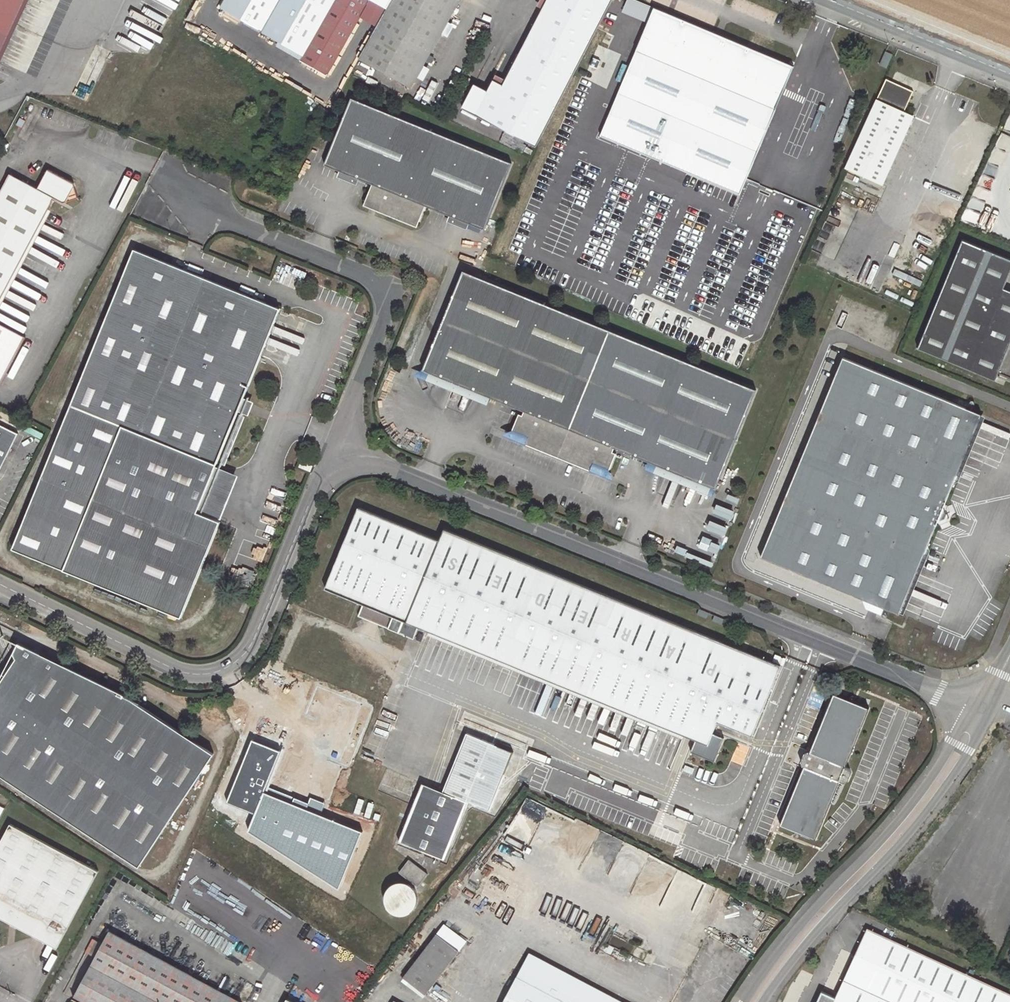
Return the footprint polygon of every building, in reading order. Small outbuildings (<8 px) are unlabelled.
[(32,48),(53,2),(49,0),(0,0),(0,33),(32,48)] [(220,8),(252,26),(273,38),(294,50),(290,57),(326,77),(361,16),(370,0),(225,0),(220,8)] [(377,25),(358,58),(410,88),(460,0),(391,0),(377,25)] [(361,16),(377,25),(391,0),(370,0),(361,16)] [(612,0),(547,0),(503,86),(493,81),(487,92),(484,98),(471,91),(462,108),(536,146),(612,0)] [(759,52),(746,47),(654,8),(600,136),(740,195),(793,67),(759,52)] [(273,38),(252,26),(246,37),(267,49),(273,38)] [(747,44),(746,47),(759,52),(759,51),(760,49),(760,46),(764,45),(762,42),(760,40),(756,39),(752,40),(748,43),(747,44)] [(892,55),(885,52),(880,65),(886,68),(892,55)] [(913,92),(886,79),(846,168),(883,185),(914,117),(904,112),(913,92)] [(484,98),(487,92),(474,85),(471,91),(484,98)] [(511,163),(351,98),(324,165),(372,185),(366,200),(379,205),(377,211),(411,225),(413,219),(419,221),(425,206),(484,230),(511,163)] [(308,141),(302,139),(298,147),(304,149),(308,141)] [(74,185),(74,184),(48,170),(37,189),(10,174),(0,193),(0,299),(54,198),(63,202),(66,201),(67,199),(74,185)] [(77,197),(74,185),(67,199),(77,197)] [(379,205),(366,200),(363,206),(377,211),(379,205)] [(419,221),(413,219),(411,225),(417,227),(419,221)] [(1004,287),(1009,273),(1009,259),(963,240),(919,348),(996,380),(999,374),(1009,378),(1009,290),(1004,287)] [(279,309),(133,250),(12,550),(181,619),(220,522),(197,513),(185,508),(204,461),(216,465),(279,309)] [(421,371),(523,412),(521,416),(518,414),(511,431),(527,438),(526,442),(525,445),(590,471),(591,468),(593,464),(609,470),(615,453),(612,452),(614,448),(715,488),(755,389),(461,272),(421,371)] [(1,382),(25,337),(0,324),(0,382),(1,382)] [(938,521),(942,509),(981,415),(843,357),(760,557),(899,614),(938,521)] [(0,425),(0,470),(18,434),(0,425)] [(527,438),(511,431),(510,435),(526,442),(527,438)] [(313,463),(303,458),(300,466),(310,470),(313,463)] [(216,465),(204,461),(185,508),(197,513),(216,465)] [(609,470),(593,464),(591,468),(607,474),(609,470)] [(358,616),(414,639),(419,627),(477,543),(445,530),(439,541),(359,508),(325,589),(363,604),(358,616)] [(946,515),(942,509),(938,521),(944,519),(946,515)] [(597,700),(662,618),(584,586),(477,543),(419,627),(597,700)] [(780,666),(662,618),(597,700),(696,740),(691,751),(713,760),(723,738),(713,734),(718,722),(751,735),(780,666)] [(142,706),(124,695),(95,681),(27,648),(19,644),(14,655),(17,659),(0,684),(0,776),(73,824),(140,868),(214,754),(142,706)] [(807,767),(804,766),(780,825),(815,839),(839,781),(843,782),(849,780),(852,773),(850,769),(845,767),(869,709),(834,694),(810,753),(812,754),(807,767)] [(490,811),(514,752),(467,733),(443,792),(422,783),(398,842),(444,861),(468,802),(490,811)] [(802,766),(804,766),(807,767),(812,754),(810,753),(808,752),(804,754),(801,761),(802,766)] [(60,941),(98,872),(10,824),(0,843),(0,918),(33,936),(37,928),(60,941)] [(409,860),(399,872),(417,886),(427,874),(409,860)] [(488,881),(490,882),(492,881),(494,880),(494,878),(494,875),(493,874),(491,873),(489,874),(487,874),(487,875),(486,877),(486,878),(487,880),(488,881)] [(496,878),(495,879),(494,881),(494,882),(495,884),(496,885),(498,886),(500,885),(502,884),(503,881),(502,879),(501,878),(499,877),(497,877),(496,878)] [(485,889),(486,890),(489,889),(490,888),(491,885),(491,883),(489,882),(488,881),(485,881),(484,882),(483,883),(483,885),(483,886),(483,888),(485,889)] [(505,889),(506,890),(509,889),(511,888),(511,886),(511,884),(510,882),(508,881),(506,882),(504,882),(503,883),(503,885),(503,886),(503,888),(505,889)] [(405,882),(404,882),(402,882),(401,882),(399,882),(395,883),(393,884),(390,885),(389,887),(387,889),(386,891),(385,892),(384,894),(384,897),(384,900),(384,901),(384,902),(385,905),(386,907),(388,909),(389,911),(391,912),(392,913),(394,914),(395,915),(399,915),(400,915),(402,915),(405,915),(407,914),(409,913),(411,912),(412,910),(414,909),(415,908),(416,905),(417,901),(417,898),(417,895),(416,893),(415,891),(414,889),(413,888),(412,886),(410,885),(408,884),(407,883),(405,882)] [(492,886),(492,887),(491,888),(491,890),(492,891),(493,893),(495,893),(497,893),(499,892),(499,889),(499,887),(498,886),(496,885),(494,885),(492,886)] [(513,886),(512,887),(511,889),(511,890),(512,892),(513,893),(515,894),(517,893),(519,892),(520,889),(519,887),(518,886),(516,885),(514,885),(513,886)] [(501,897),(503,898),(506,897),(507,896),(508,893),(507,891),(506,890),(504,889),(502,890),(501,890),(500,891),(500,893),(499,894),(500,896),(501,897)] [(522,897),(523,898),(526,898),(528,896),(528,894),(528,892),(527,890),(525,890),(523,890),(521,891),(521,892),(520,893),(520,894),(521,896),(522,897)] [(509,894),(508,895),(508,897),(508,898),(508,899),(510,901),(511,901),(514,901),(516,900),(516,897),(516,895),(515,894),(513,893),(511,893),(509,894)] [(529,894),(529,895),(528,897),(528,898),(529,900),(530,901),(532,902),(534,901),(536,900),(536,898),(536,895),(535,894),(533,893),(531,894),(529,894)] [(518,905),(520,906),(523,905),(524,904),(525,902),(524,900),(523,898),(521,897),(519,898),(518,899),(517,900),(517,901),(517,902),(517,904),(518,905)] [(526,902),(525,903),(525,905),(525,906),(525,908),(527,909),(528,910),(531,909),(532,908),(533,905),(533,903),(531,902),(529,901),(527,901),(526,902)] [(549,911),(550,911),(553,911),(554,909),(555,907),(555,905),(554,904),(552,903),(550,903),(548,904),(547,905),(547,906),(547,908),(547,909),(549,911)] [(557,908),(556,909),(555,910),(555,911),(556,913),(557,914),(559,915),(561,915),(563,913),(564,911),(563,909),(562,908),(560,907),(558,907),(557,908)] [(545,919),(547,919),(549,919),(551,917),(552,915),(551,913),(550,912),(548,911),(546,911),(545,912),(544,913),(544,914),(543,915),(544,917),(545,919)] [(565,919),(567,919),(570,919),(571,918),(572,915),(571,913),(570,912),(569,911),(566,911),(565,912),(564,913),(564,914),(564,916),(564,917),(565,919)] [(553,916),(552,917),(552,918),(552,919),(552,921),(554,922),(555,923),(558,923),(560,921),(560,919),(560,917),(559,915),(557,915),(555,915),(553,916)] [(573,916),(572,917),(572,918),(572,919),(573,921),(574,922),(576,923),(578,923),(580,921),(580,919),(580,917),(579,916),(577,915),(575,915),(573,916)] [(562,927),(564,927),(566,927),(568,925),(569,923),(568,921),(567,920),(565,919),(563,919),(562,920),(561,921),(560,922),(560,923),(561,925),(562,927)] [(582,927),(583,927),(586,927),(587,925),(588,923),(588,921),(586,920),(585,919),(583,919),(581,920),(580,921),(580,922),(580,924),(580,925),(582,927)] [(570,924),(569,925),(569,926),(569,927),(569,929),(570,930),(572,931),(575,931),(576,929),(577,927),(576,925),(575,923),(573,923),(571,923),(570,924)] [(589,924),(588,925),(588,926),(588,927),(588,929),(590,930),(591,931),(594,931),(596,929),(596,927),(596,925),(595,924),(593,923),(591,923),(589,924)] [(437,934),(459,951),(466,941),(444,924),(437,934)] [(578,935),(580,935),(582,935),(584,933),(585,931),(584,929),(583,928),(581,927),(579,927),(578,928),(577,929),(576,930),(576,931),(577,933),(578,935)] [(57,948),(60,941),(37,928),(33,936),(57,948)] [(873,931),(867,928),(835,998),(822,992),(817,1001),(1009,1001),(1009,994),(885,936),(873,931)] [(586,932),(585,933),(585,934),(585,935),(586,937),(587,938),(588,939),(591,939),(592,937),(593,935),(592,933),(591,931),(589,931),(587,931),(586,932)] [(95,958),(74,998),(80,1001),(237,1001),(109,932),(102,945),(95,958)] [(425,995),(426,994),(459,951),(437,934),(403,977),(425,995)] [(86,952),(95,958),(102,945),(93,939),(86,952)] [(529,953),(517,976),(565,1001),(621,1001),(529,953)] [(517,976),(503,1001),(565,1001),(517,976)]
